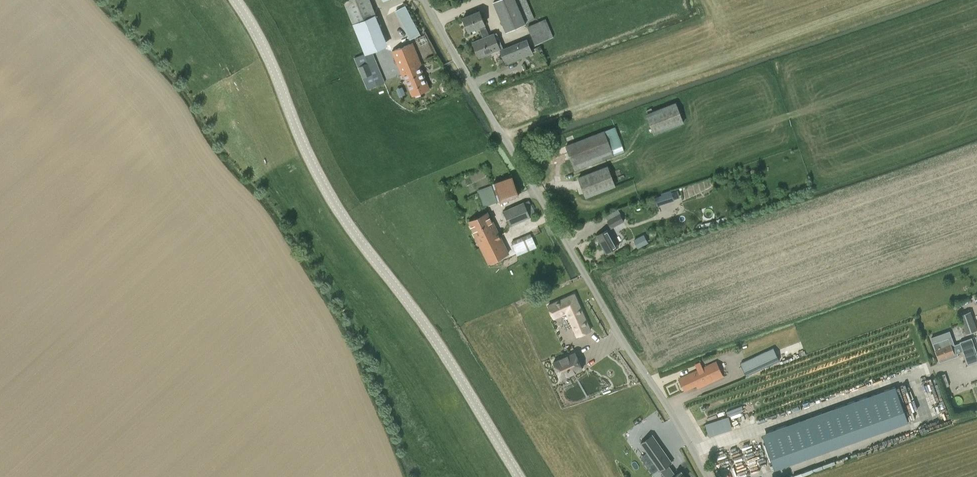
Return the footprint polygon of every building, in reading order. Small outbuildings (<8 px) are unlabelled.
[(379,68),(377,63),(373,51),(388,45),(376,15),(376,14),(370,0),(347,0),(344,1),(355,28),(365,54),(355,58),(368,89),(386,82),(379,68)] [(493,2),(506,32),(526,23),(535,19),(527,0),(496,0),(493,2)] [(397,10),(409,33),(418,29),(406,6),(397,10)] [(479,27),(483,38),(484,38),(490,36),(490,34),(485,25),(486,24),(480,10),(463,17),(468,31),(479,27)] [(546,19),(528,26),(535,45),(554,37),(546,19)] [(479,57),(501,48),(494,33),(490,34),(490,36),(484,38),(483,38),(472,42),(479,57)] [(506,64),(533,54),(527,39),(500,50),(506,64)] [(413,42),(403,47),(422,92),(430,88),(421,66),(422,65),(413,42)] [(403,75),(412,96),(422,92),(403,47),(392,51),(402,76),(403,75)] [(684,124),(677,104),(648,115),(655,134),(684,124)] [(576,170),(614,155),(612,150),(621,146),(613,127),(566,145),(576,170)] [(608,166),(579,177),(586,196),(615,186),(608,166)] [(512,176),(493,183),(493,185),(499,201),(500,203),(519,196),(512,176)] [(480,190),(478,191),(484,206),(486,205),(497,201),(491,185),(480,190)] [(672,190),(657,194),(659,204),(675,200),(672,190)] [(528,200),(503,211),(510,226),(537,215),(528,200)] [(488,212),(469,222),(473,232),(488,263),(509,253),(494,222),(493,222),(488,212)] [(624,221),(620,214),(607,221),(611,228),(624,221)] [(619,246),(609,229),(597,235),(606,253),(619,246)] [(643,236),(634,240),(637,247),(646,242),(643,236)] [(532,237),(513,245),(518,255),(536,247),(532,237)] [(574,293),(548,305),(554,318),(567,312),(577,336),(590,330),(574,293)] [(971,312),(959,315),(963,325),(974,321),(971,312)] [(976,350),(976,336),(958,336),(958,351),(976,350)] [(949,338),(933,343),(936,350),(935,350),(939,360),(940,362),(958,355),(955,347),(952,348),(951,344),(949,338)] [(746,376),(779,361),(775,351),(742,366),(746,376)] [(560,378),(582,368),(575,352),(553,362),(560,378)] [(716,362),(679,379),(685,391),(697,386),(698,388),(723,377),(716,362)] [(945,373),(939,376),(943,388),(949,385),(945,373)] [(843,445),(908,422),(897,391),(832,414),(843,445)] [(713,420),(722,418),(721,412),(711,414),(713,420)] [(724,418),(706,423),(710,435),(728,430),(724,418)] [(823,452),(812,421),(764,438),(775,469),(823,452)] [(641,443),(660,470),(661,470),(666,476),(685,476),(681,472),(675,476),(668,465),(672,462),(652,435),(641,443)]
